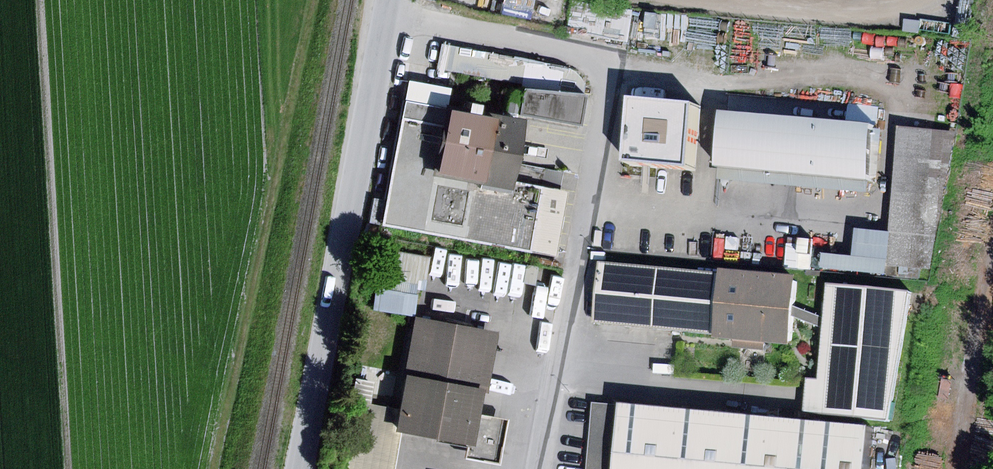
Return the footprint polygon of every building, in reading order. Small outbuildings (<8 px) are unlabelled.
[(444,67),(553,86),(557,62),(448,44),(444,67)] [(401,76),(397,94),(441,103),(444,85),(401,76)] [(520,85),(518,91),(516,89),(514,88),(511,88),(508,89),(507,92),(504,109),(576,123),(581,91),(520,85)] [(441,103),(397,94),(374,222),(522,248),(533,183),(501,177),(504,160),(512,115),(441,103)] [(696,104),(630,98),(624,163),(690,170),(696,104)] [(872,123),(718,110),(713,166),(867,179),(872,123)] [(953,132),(902,128),(888,231),(884,263),(929,268),(953,132)] [(533,183),(556,187),(559,170),(504,160),(501,177),(533,183)] [(867,179),(713,166),(712,180),(866,193),(867,179)] [(533,183),(522,248),(551,253),(562,188),(556,187),(533,183)] [(884,263),(888,231),(853,228),(851,255),(822,252),(821,268),(883,274),(884,263)] [(423,289),(428,255),(378,247),(368,306),(408,315),(411,287),(423,289)] [(714,334),(720,274),(599,263),(594,323),(714,334)] [(797,277),(720,270),(720,274),(714,334),(714,339),(791,346),(794,317),(795,306),(797,277)] [(819,380),(806,379),(803,411),(884,421),(909,291),(827,283),(824,318),(823,329),(819,380)] [(823,329),(824,318),(795,306),(794,317),(823,329)] [(492,330),(408,315),(392,407),(388,427),(397,429),(464,441),(470,410),(473,392),(480,393),(492,330)] [(595,403),(589,468),(874,468),(878,426),(595,403)] [(501,416),(470,410),(464,441),(461,455),(493,461),(501,416)]
